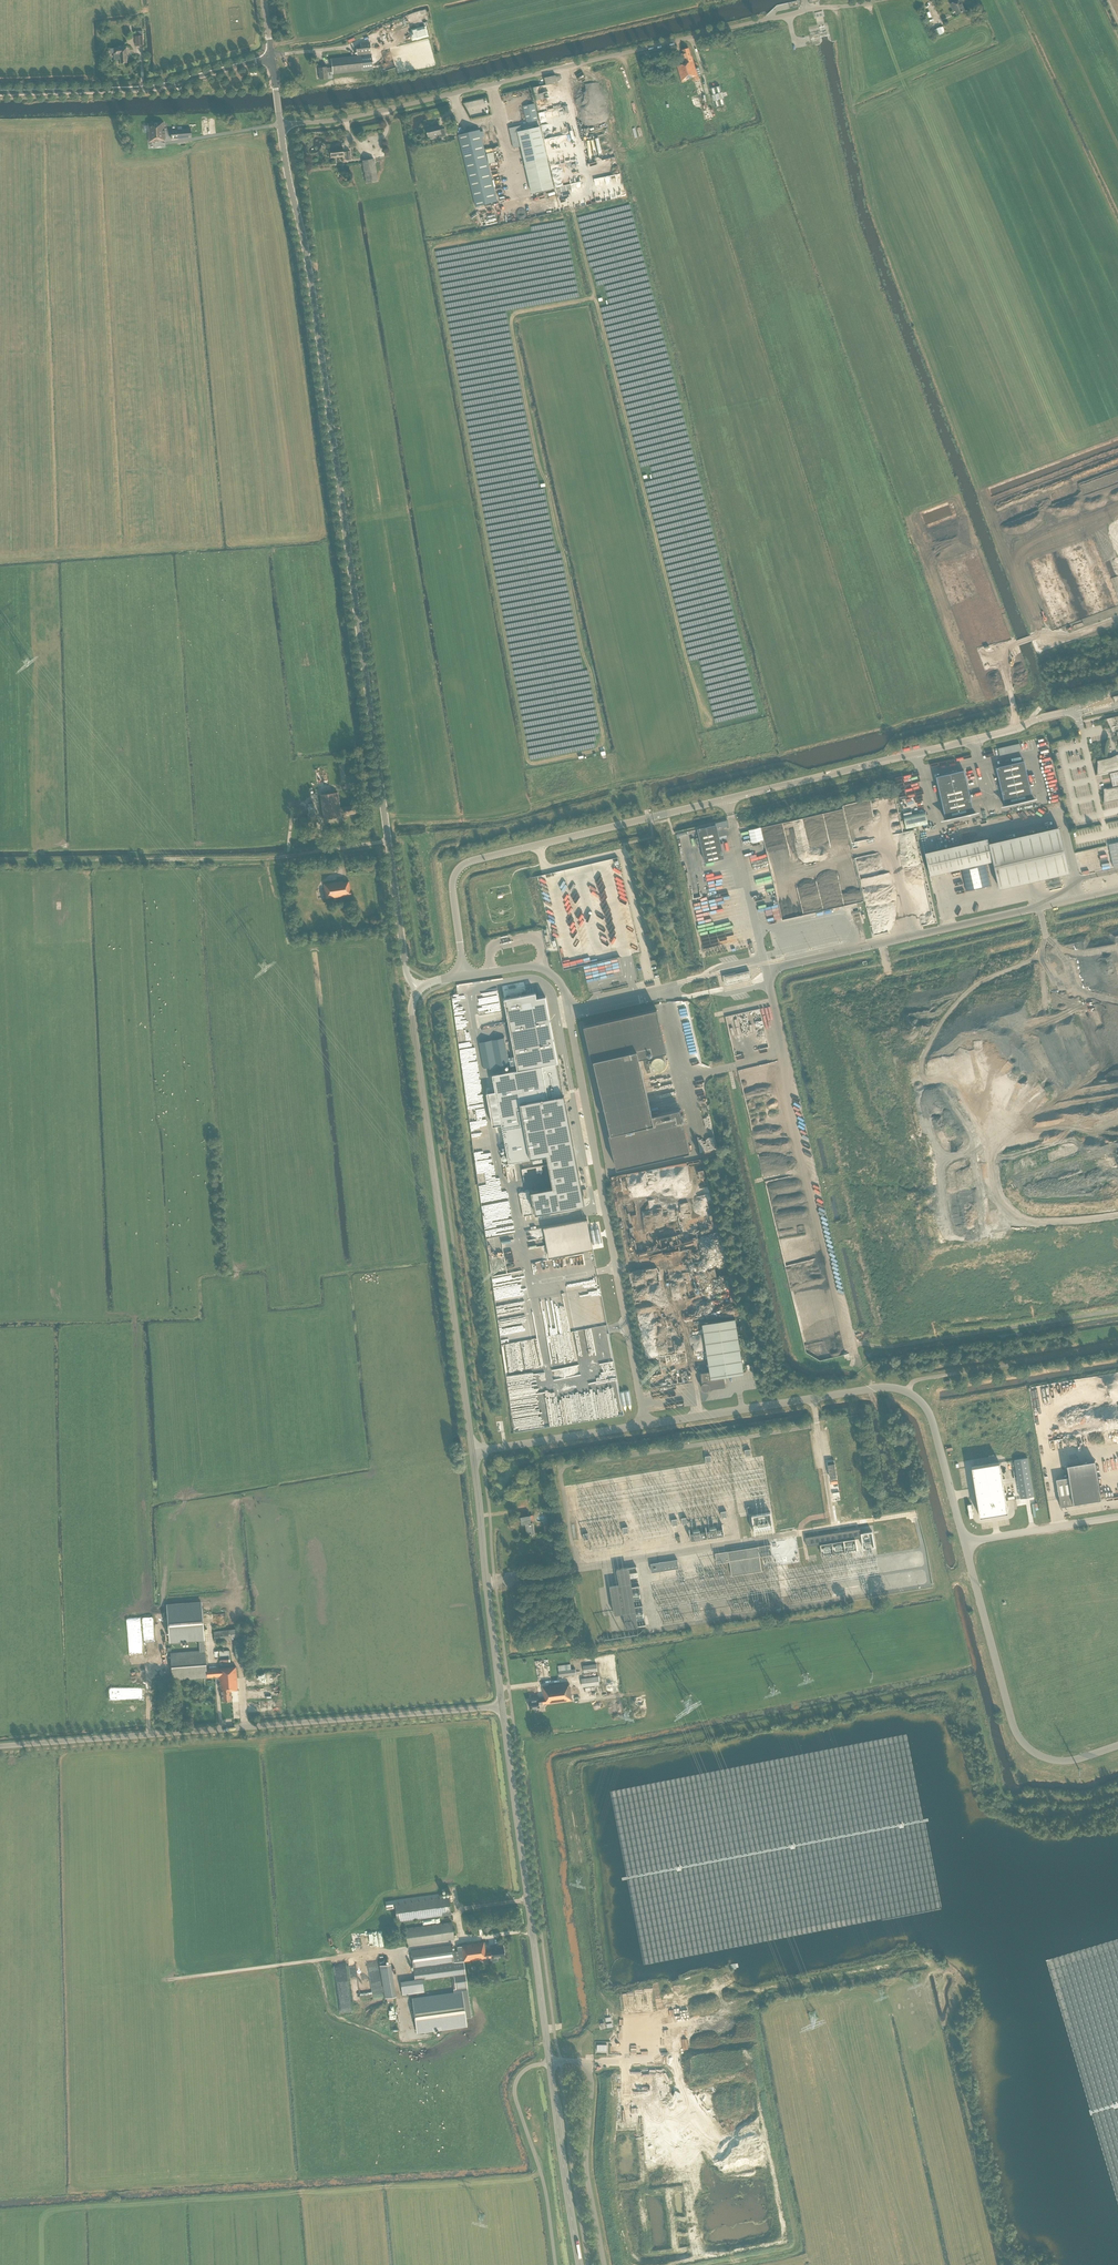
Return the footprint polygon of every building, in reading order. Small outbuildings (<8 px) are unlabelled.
[(965,11),(960,0),(959,0),(950,4),(953,11),(955,10),(957,14),(965,11)] [(938,36),(946,33),(944,26),(935,30),(938,36)] [(353,43),(354,42),(354,41),(359,39),(358,35),(351,37),(344,40),(346,45),(353,43)] [(357,55),(371,54),(370,42),(360,44),(361,48),(356,48),(357,55)] [(114,48),(114,54),(114,59),(120,59),(121,63),(127,63),(126,47),(114,48)] [(691,56),(689,48),(683,50),(684,53),(681,54),(682,59),(685,59),(686,63),(677,66),(682,81),(698,76),(692,56),(691,56)] [(319,68),(320,79),(328,78),(327,72),(333,72),(333,74),(363,71),(362,55),(331,59),(332,67),(327,68),(327,67),(319,68)] [(649,73),(656,71),(653,61),(647,63),(649,73)] [(545,78),(546,86),(558,83),(556,75),(545,78)] [(711,88),(716,108),(725,105),(721,86),(711,88)] [(527,123),(538,120),(534,104),(523,106),(527,123)] [(559,109),(561,115),(570,113),(569,106),(559,109)] [(149,142),(165,141),(164,123),(148,124),(149,142)] [(434,127),(427,129),(429,137),(439,134),(440,137),(446,136),(445,129),(441,130),(439,125),(433,127),(434,127)] [(554,188),(540,126),(522,130),(521,125),(509,128),(514,148),(521,147),(532,193),(554,188)] [(180,127),(170,127),(171,139),(192,138),(191,128),(180,129),(180,127)] [(476,206),(498,201),(480,130),(459,135),(476,206)] [(343,147),(330,148),(331,158),(347,156),(347,160),(351,160),(350,151),(346,152),(343,153),(343,147)] [(493,152),(487,153),(489,163),(495,162),(493,152)] [(374,159),(362,161),(366,183),(378,181),(374,159)] [(1085,555),(1046,569),(1061,608),(1099,593),(1085,555)] [(1106,719),(1107,719),(1112,728),(1115,727),(1117,738),(1117,716),(1106,719)] [(1098,761),(1098,774),(1097,775),(1117,770),(1117,757),(1098,761)] [(1033,799),(1024,760),(996,767),(1005,805),(1033,799)] [(937,776),(939,784),(947,818),(945,819),(945,820),(976,813),(975,812),(973,812),(965,778),(963,770),(937,776)] [(1105,790),(1105,803),(1104,803),(1105,804),(1117,800),(1117,787),(1105,790)] [(341,812),(340,808),(338,792),(320,795),(324,819),(341,816),(341,812)] [(340,808),(341,812),(345,812),(346,814),(355,812),(354,805),(345,807),(340,808)] [(906,828),(928,823),(925,812),(904,817),(906,828)] [(715,825),(698,829),(706,862),(722,859),(715,828),(715,825)] [(988,839),(925,854),(930,875),(993,860),(999,887),(1069,871),(1059,828),(989,845),(988,839)] [(706,875),(711,894),(731,889),(729,883),(725,884),(724,882),(721,883),(720,880),(716,881),(715,878),(710,880),(709,874),(706,875)] [(343,882),(343,881),(343,877),(337,878),(338,882),(324,884),(326,898),(351,895),(350,890),(349,881),(343,882)] [(567,935),(584,937),(591,918),(589,918),(588,920),(585,913),(583,914),(579,904),(581,904),(578,898),(573,897),(571,917),(570,921),(566,921),(565,933),(564,933),(562,934),(562,935),(559,929),(547,928),(557,932),(555,933),(558,939),(560,940),(561,936),(566,937),(565,940),(567,935)] [(706,899),(693,901),(697,925),(700,925),(699,923),(701,923),(701,921),(707,920),(707,918),(709,917),(706,899)] [(548,907),(546,908),(550,927),(554,926),(553,923),(554,923),(554,920),(551,910),(548,910),(548,907)] [(872,929),(874,937),(887,935),(885,927),(872,929)] [(569,959),(567,944),(566,944),(565,942),(560,943),(560,941),(559,941),(562,960),(569,959)] [(749,970),(725,976),(726,983),(751,977),(749,970)] [(496,1092),(487,1094),(493,1126),(502,1125),(509,1163),(547,1156),(553,1188),(532,1192),(536,1214),(585,1205),(564,1096),(558,1063),(546,997),(537,999),(536,994),(505,999),(518,1070),(493,1075),(496,1092)] [(657,1010),(584,1026),(617,1169),(690,1153),(680,1109),(650,1116),(637,1060),(667,1053),(657,1010)] [(752,1073),(754,1073),(753,1067),(739,1070),(742,1080),(753,1078),(752,1073)] [(587,1220),(544,1228),(549,1257),(593,1249),(587,1220)] [(668,1255),(669,1263),(681,1263),(681,1252),(672,1253),(672,1247),(663,1248),(664,1255),(668,1255)] [(711,1280),(729,1279),(728,1272),(717,1273),(717,1272),(710,1272),(711,1280)] [(735,1319),(703,1324),(710,1371),(700,1373),(702,1384),(702,1385),(701,1386),(701,1387),(702,1388),(702,1389),(703,1390),(704,1390),(705,1391),(706,1391),(707,1390),(708,1390),(709,1389),(712,1391),(713,1388),(726,1386),(724,1377),(744,1374),(735,1319)] [(524,1338),(532,1335),(528,1324),(520,1327),(524,1338)] [(1027,1458),(1014,1460),(1021,1498),(1034,1496),(1027,1458)] [(1095,1461),(1067,1465),(1069,1477),(1056,1479),(1061,1506),(1074,1504),(1074,1503),(1101,1499),(1095,1461)] [(1000,1462),(972,1467),(980,1517),(1008,1512),(1000,1462)] [(521,1517),(522,1524),(525,1524),(527,1535),(535,1534),(533,1522),(532,1522),(531,1515),(521,1517)] [(724,1535),(723,1529),(707,1532),(690,1535),(691,1541),(707,1538),(724,1535)] [(808,1546),(861,1538),(860,1529),(806,1537),(808,1546)] [(796,1550),(794,1541),(784,1542),(785,1551),(796,1550)] [(771,1544),(715,1553),(717,1564),(730,1562),(732,1576),(762,1571),(760,1557),(772,1555),(771,1544)] [(679,1568),(677,1559),(651,1564),(652,1572),(679,1568)] [(626,1629),(639,1627),(629,1567),(617,1569),(619,1585),(610,1586),(615,1615),(624,1613),(626,1629)] [(222,1695),(222,1701),(232,1701),(231,1691),(238,1690),(236,1666),(206,1669),(201,1602),(167,1605),(170,1642),(199,1639),(200,1650),(171,1653),(173,1680),(215,1677),(216,1683),(220,1683),(221,1695),(222,1695)] [(244,1627),(213,1631),(215,1642),(234,1640),(234,1639),(245,1638),(244,1627)] [(247,1656),(245,1638),(234,1639),(234,1640),(236,1657),(247,1656)] [(227,1650),(226,1648),(222,1648),(222,1651),(219,1651),(220,1662),(230,1661),(229,1650),(227,1650)] [(576,1675),(575,1669),(571,1669),(571,1664),(558,1666),(559,1677),(576,1675)] [(597,1664),(583,1666),(584,1673),(598,1671),(597,1664)] [(599,1676),(581,1678),(582,1688),(600,1685),(599,1676)] [(570,1683),(542,1686),(544,1699),(545,1704),(573,1700),(571,1688),(570,1688),(570,1683)] [(249,1699),(267,1699),(267,1687),(249,1688),(249,1699)] [(544,1699),(529,1700),(530,1708),(540,1707),(539,1705),(545,1704),(544,1699)] [(397,1922),(451,1915),(448,1896),(395,1903),(397,1922)] [(408,1946),(454,1939),(452,1922),(406,1929),(408,1946)] [(451,1945),(411,1951),(415,1979),(453,1973),(455,1989),(456,1993),(414,1999),(419,2032),(468,2025),(467,2018),(471,2017),(463,1961),(464,1961),(486,1958),(490,1957),(491,1957),(491,1951),(485,1952),(484,1942),(462,1945),(463,1950),(452,1951),(451,1945)] [(491,1957),(490,1957),(491,1961),(498,1960),(497,1957),(505,1956),(504,1946),(490,1948),(491,1951),(491,1957)] [(394,1996),(388,1964),(380,1965),(385,1998),(394,1996)] [(356,1979),(356,1982),(350,1982),(350,1979),(349,1984),(355,1985),(350,1986),(349,1991),(350,1994),(349,1996),(346,1996),(345,1993),(344,1997),(343,1991),(341,2001),(339,2001),(341,2014),(352,2012),(352,2010),(351,2001),(352,1998),(360,1996),(357,1974),(356,1979)] [(424,1991),(423,1978),(401,1981),(403,1995),(424,1991)]
